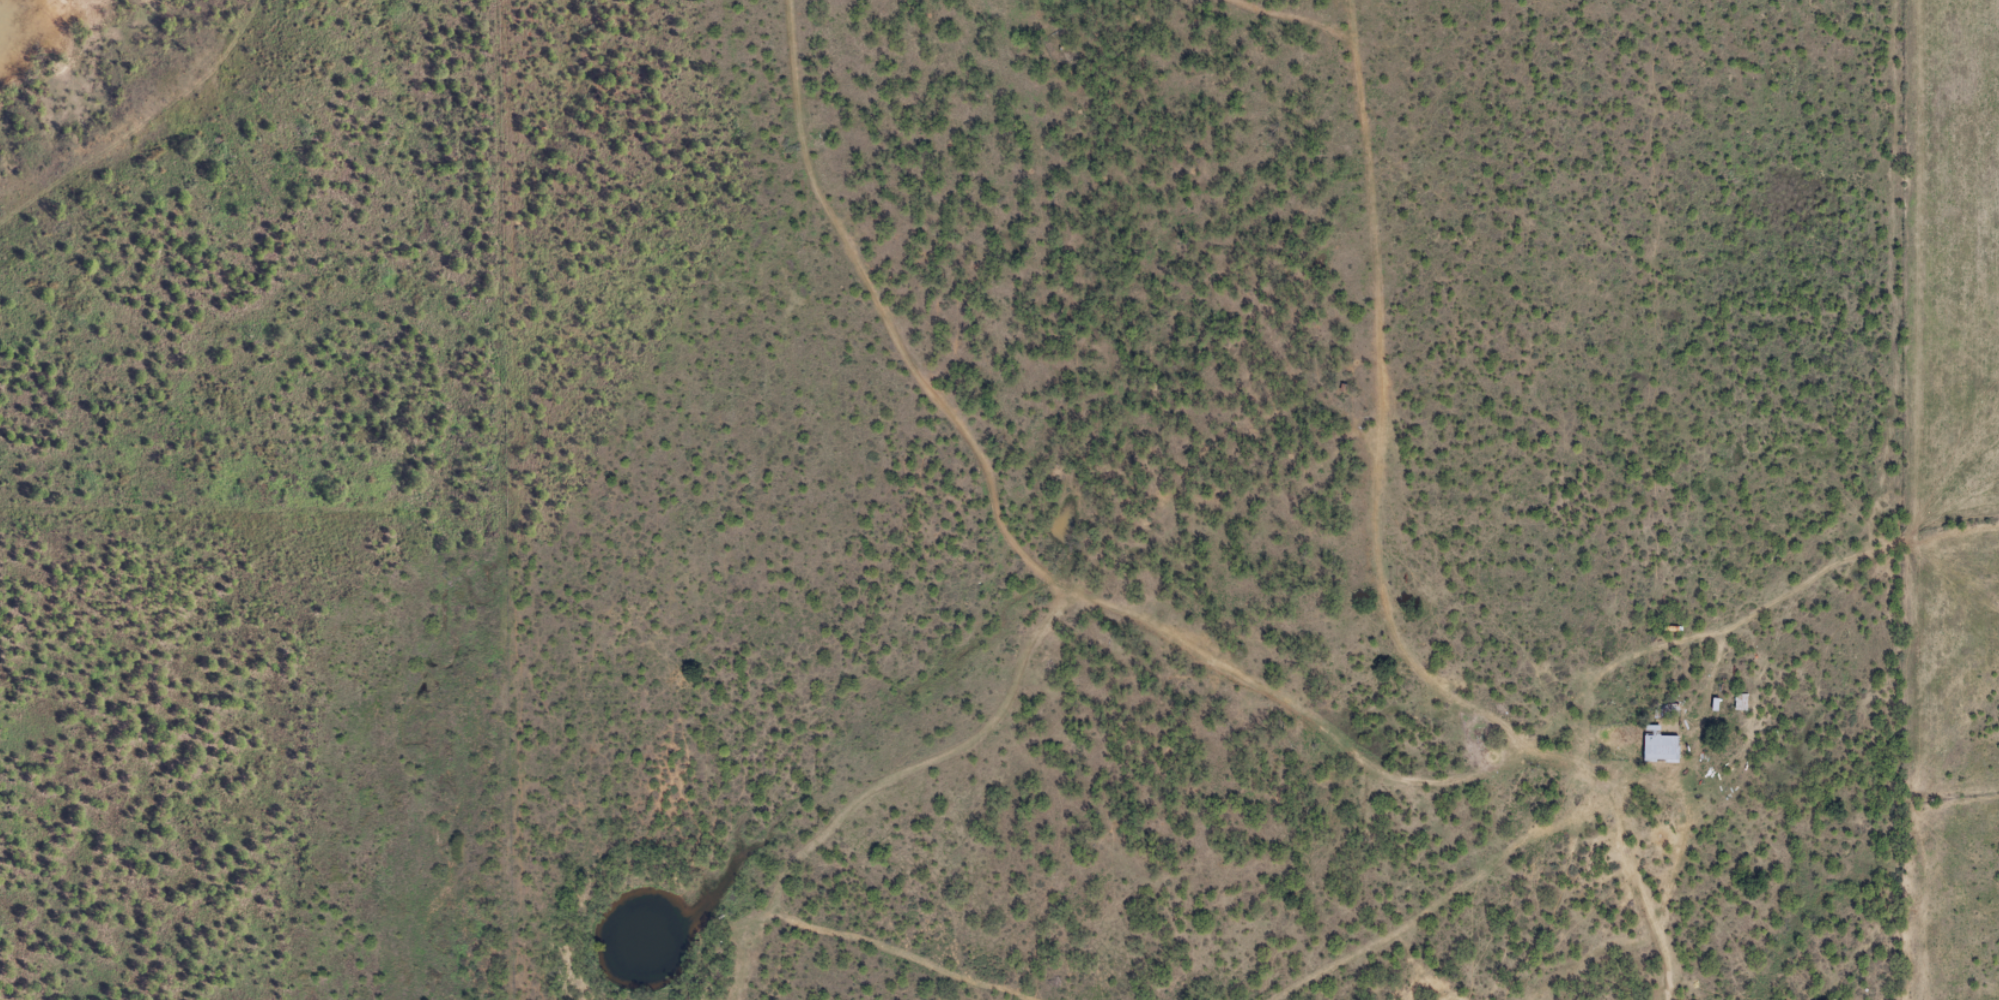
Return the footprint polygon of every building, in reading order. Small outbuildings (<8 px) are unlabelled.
[(1640,770),(1675,770),(1676,745),(1656,744),(1656,734),(1642,734),(1642,741),(1640,741),(1640,770)]
